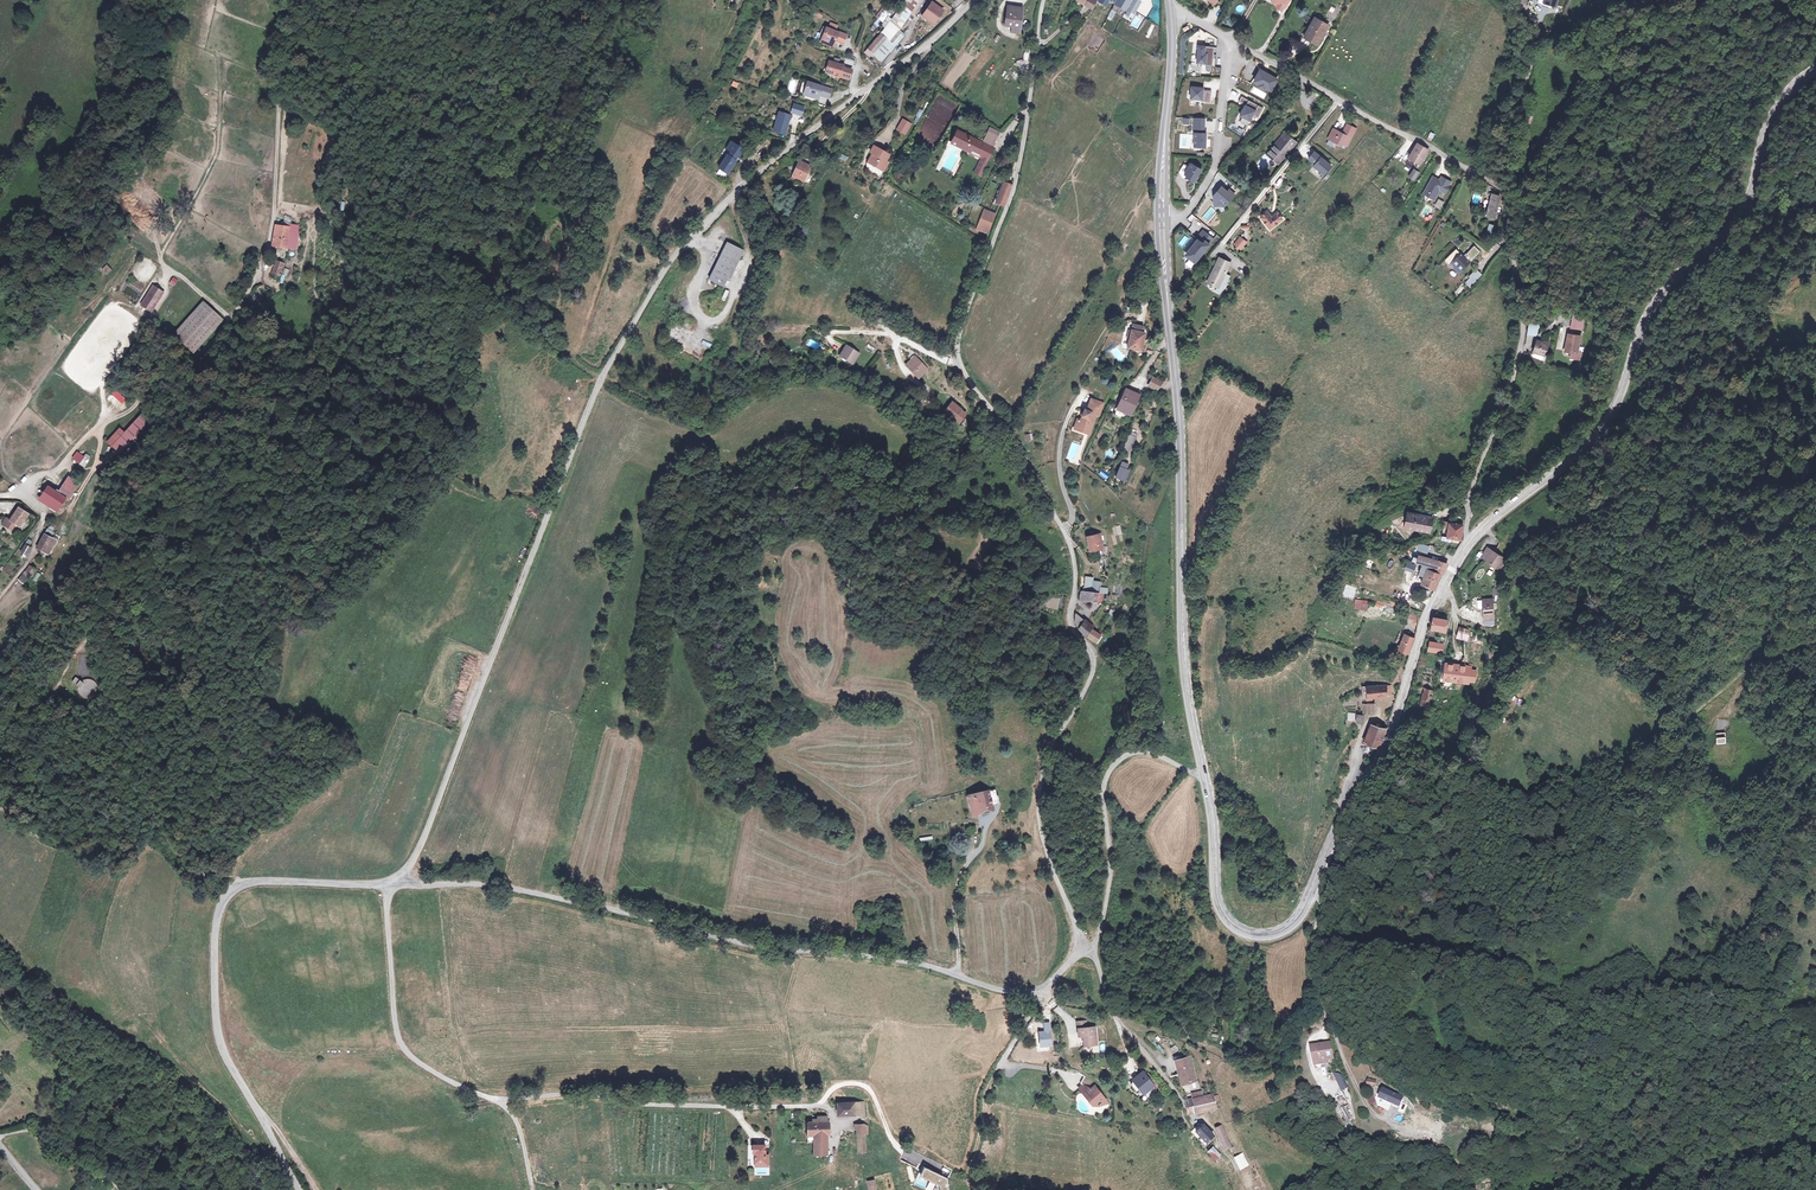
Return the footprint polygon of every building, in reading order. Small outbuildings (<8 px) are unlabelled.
[(894,14),(880,32),(889,41),(896,47),(904,34),(900,30),(919,0),(905,0),(894,14)] [(1086,6),(1091,9),(1096,1),(1095,0),(1089,0),(1086,6)] [(1110,3),(1125,12),(1126,10),(1132,0),(1112,0),(1110,3)] [(1140,3),(1136,0),(1132,0),(1126,10),(1133,14),(1140,3)] [(1273,4),(1279,7),(1280,6),(1285,9),(1287,6),(1289,2),(1290,3),(1292,0),(1275,0),(1273,4)] [(923,14),(933,21),(941,8),(932,1),(923,14)] [(1093,7),(1101,12),(1104,8),(1096,3),(1093,7)] [(1018,32),(1022,8),(1008,6),(1005,24),(1012,25),(1011,32),(1018,32)] [(1328,27),(1316,20),(1307,36),(1313,40),(1312,43),(1318,46),(1328,27)] [(1118,23),(1115,28),(1122,33),(1125,27),(1118,23)] [(1150,37),(1155,25),(1151,23),(1146,35),(1150,37)] [(828,25),(826,24),(819,37),(833,43),(834,40),(823,35),(828,25)] [(839,30),(828,25),(823,35),(834,40),(836,36),(838,37),(837,38),(843,41),(847,33),(839,29),(839,30)] [(873,53),(878,46),(873,41),(867,48),(873,53)] [(1196,64),(1213,64),(1213,45),(1196,45),(1196,64)] [(1029,68),(1027,52),(1023,53),(1024,60),(1017,60),(1018,69),(1029,68)] [(845,63),(830,59),(831,72),(842,75),(842,74),(851,76),(853,68),(844,66),(845,63)] [(1259,67),(1251,82),(1270,93),(1278,78),(1259,67)] [(812,79),(807,78),(803,91),(821,97),(822,94),(809,90),(812,79)] [(830,84),(812,79),(809,90),(822,94),(823,91),(828,93),(830,84)] [(1210,100),(1210,91),(1203,91),(1203,86),(1190,85),(1189,99),(1210,100)] [(1251,92),(1264,99),(1267,93),(1254,87),(1251,92)] [(1321,97),(1313,93),(1310,98),(1318,102),(1321,97)] [(792,103),(789,112),(801,116),(804,106),(792,103)] [(1240,116),(1251,122),(1257,110),(1246,104),(1240,116)] [(771,131),(785,135),(791,114),(777,111),(771,131)] [(1192,117),(1192,147),(1205,147),(1205,117),(1192,117)] [(895,131),(906,136),(911,124),(901,119),(895,131)] [(1340,134),(1333,130),(1328,140),(1340,146),(1341,144),(1347,147),(1356,129),(1348,125),(1344,132),(1343,135),(1340,134)] [(993,128),(986,142),(992,145),(999,132),(993,128)] [(989,158),(995,147),(992,145),(986,142),(963,129),(959,131),(957,134),(957,137),(957,140),(966,145),(989,158)] [(1276,163),(1293,143),(1282,133),(1265,153),(1276,163)] [(726,174),(743,149),(731,141),(714,166),(726,174)] [(1423,163),(1432,149),(1424,143),(1421,142),(1412,156),(1423,163)] [(883,171),(887,164),(884,162),(889,153),(875,144),(870,151),(873,154),(869,161),(883,171)] [(1305,159),(1324,175),(1332,165),(1313,150),(1305,159)] [(892,155),(889,153),(884,162),(887,164),(892,155)] [(841,154),(839,159),(846,162),(848,157),(841,154)] [(988,162),(982,159),(977,170),(982,173),(988,162)] [(1187,161),(1181,176),(1195,182),(1202,167),(1187,161)] [(804,181),(811,168),(801,163),(794,176),(804,181)] [(1413,175),(1418,178),(1422,172),(1417,169),(1413,175)] [(1421,193),(1434,200),(1440,191),(1445,194),(1452,182),(1440,175),(1439,178),(1432,174),(1421,193)] [(1006,204),(1013,185),(1005,182),(998,201),(1006,204)] [(1229,188),(1227,190),(1221,184),(1208,197),(1220,210),(1236,195),(1229,188)] [(1501,194),(1493,192),(1488,212),(1496,214),(1501,194)] [(1438,199),(1434,206),(1440,209),(1444,202),(1438,199)] [(1268,211),(1261,216),(1271,229),(1283,219),(1278,212),(1272,217),(1268,211)] [(990,233),(997,216),(985,212),(979,229),(990,233)] [(1195,234),(1203,223),(1191,214),(1188,219),(1193,223),(1188,229),(1195,234)] [(1498,224),(1490,221),(1487,232),(1495,234),(1498,224)] [(804,238),(808,230),(794,223),(789,230),(804,238)] [(293,233),(276,228),(276,233),(275,236),(274,241),(273,245),(288,249),(293,233)] [(1194,264),(1214,240),(1203,230),(1182,254),(1194,264)] [(1184,236),(1178,244),(1182,246),(1188,238),(1184,236)] [(1247,242),(1241,237),(1235,244),(1242,249),(1247,242)] [(726,243),(720,254),(737,262),(743,251),(726,243)] [(1464,267),(1471,259),(1462,251),(1454,258),(1459,262),(1455,266),(1461,271),(1464,267)] [(724,289),(737,262),(720,254),(708,279),(724,289)] [(1220,259),(1216,267),(1220,269),(1224,261),(1220,259)] [(1231,264),(1224,261),(1220,269),(1216,267),(1209,281),(1219,287),(1222,283),(1227,285),(1229,281),(1224,279),(1225,275),(1231,264)] [(276,263),(271,277),(279,280),(284,266),(276,263)] [(107,264),(101,269),(107,275),(112,270),(107,264)] [(1483,271),(1477,266),(1471,273),(1477,279),(1483,271)] [(174,287),(179,280),(173,277),(169,283),(174,287)] [(1219,287),(1218,291),(1223,293),(1227,285),(1222,283),(1219,287)] [(151,312),(163,294),(153,287),(141,305),(151,312)] [(172,336),(192,355),(223,322),(203,303),(172,336)] [(1583,330),(1584,317),(1571,316),(1570,329),(1583,330)] [(1531,324),(1530,334),(1538,335),(1540,324),(1531,324)] [(1144,352),(1148,334),(1145,333),(1146,327),(1138,325),(1137,332),(1134,331),(1132,338),(1130,349),(1144,352)] [(1582,334),(1570,331),(1566,349),(1572,351),(1569,360),(1575,362),(1576,357),(1583,359),(1585,350),(1581,349),(1580,352),(1578,351),(1582,334)] [(818,350),(821,344),(811,339),(808,345),(818,350)] [(1540,343),(1536,356),(1546,361),(1551,346),(1545,344),(1540,343)] [(857,361),(862,352),(851,346),(845,355),(857,361)] [(917,371),(915,372),(920,377),(928,369),(916,356),(909,362),(917,371)] [(907,365),(915,372),(917,371),(909,362),(907,365)] [(1158,390),(1165,382),(1156,377),(1150,387),(1158,390)] [(1141,395),(1128,388),(1119,408),(1131,414),(1141,395)] [(122,405),(126,399),(116,389),(111,395),(122,405)] [(1107,403),(1094,398),(1090,411),(1087,409),(1083,420),(1081,419),(1077,429),(1087,432),(1090,425),(1096,427),(1100,414),(1102,415),(1107,403)] [(957,418),(959,415),(963,418),(967,413),(963,410),(965,407),(956,401),(948,411),(957,418)] [(1128,421),(1131,414),(1119,408),(1116,415),(1128,421)] [(154,426),(140,414),(111,448),(124,460),(154,426)] [(1096,427),(1090,425),(1087,432),(1093,434),(1096,427)] [(1137,437),(1130,434),(1123,451),(1130,454),(1137,437)] [(84,468),(89,461),(85,458),(80,464),(84,468)] [(1126,463),(1124,462),(1117,477),(1126,481),(1131,470),(1129,469),(1130,468),(1128,467),(1131,463),(1127,461),(1126,463)] [(1103,471),(1099,475),(1107,481),(1110,477),(1103,471)] [(72,477),(68,483),(76,489),(80,482),(72,477)] [(67,483),(59,494),(68,499),(70,500),(77,489),(76,489),(68,483),(67,483)] [(49,503),(57,492),(49,487),(41,498),(49,503)] [(59,494),(57,492),(49,503),(53,506),(60,511),(68,499),(59,494)] [(29,515),(19,508),(11,521),(7,518),(3,524),(9,528),(13,530),(17,525),(20,527),(29,515)] [(1435,516),(1408,510),(1404,525),(1431,531),(1435,516)] [(1448,536),(1462,539),(1465,524),(1447,520),(1443,538),(1447,539),(1448,536)] [(49,530),(46,535),(52,539),(56,534),(49,530)] [(46,535),(39,547),(46,551),(49,553),(56,542),(52,539),(46,535)] [(1100,535),(1086,537),(1089,549),(1104,547),(1100,535)] [(1418,551),(1429,554),(1431,546),(1420,543),(1418,551)] [(32,549),(26,545),(21,551),(28,556),(32,549)] [(1498,568),(1504,559),(1489,548),(1482,557),(1498,568)] [(1420,555),(1418,562),(1423,564),(1426,557),(1420,555)] [(1423,564),(1441,571),(1443,563),(1431,558),(1426,557),(1423,564)] [(1415,573),(1418,564),(1409,561),(1406,570),(1415,573)] [(1422,582),(1436,588),(1437,586),(1441,574),(1428,569),(1429,568),(1424,566),(1421,574),(1422,574),(1425,575),(1424,578),(1422,582)] [(33,576),(36,571),(30,567),(24,575),(28,578),(31,574),(33,576)] [(37,572),(32,580),(37,583),(42,575),(37,572)] [(1098,584),(1092,584),(1092,577),(1087,577),(1085,591),(1098,592),(1098,584)] [(1102,602),(1104,593),(1101,593),(1098,592),(1085,591),(1082,591),(1080,600),(1085,602),(1086,599),(1102,602)] [(1361,601),(1361,609),(1370,608),(1369,600),(1361,601)] [(1494,621),(1493,600),(1482,600),(1483,621),(1494,621)] [(1460,611),(1469,616),(1472,611),(1463,605),(1460,611)] [(1087,624),(1075,616),(1074,620),(1078,627),(1077,628),(1087,635),(1092,628),(1091,628),(1092,625),(1089,622),(1087,624)] [(1447,618),(1433,616),(1431,628),(1444,631),(1447,618)] [(1094,641),(1100,632),(1092,628),(1087,635),(1094,641)] [(1400,646),(1406,632),(1402,630),(1394,648),(1410,655),(1411,651),(1409,650),(1400,646)] [(1409,650),(1416,636),(1406,632),(1400,646),(1409,650)] [(1443,644),(1429,640),(1427,649),(1441,653),(1443,644)] [(1470,666),(1444,666),(1444,682),(1447,682),(1447,687),(1452,687),(1452,682),(1470,682),(1470,679),(1470,668),(1470,666)] [(89,679),(85,680),(83,682),(80,680),(77,684),(80,687),(79,691),(81,695),(84,697),(89,699),(94,698),(98,694),(99,689),(98,684),(94,680),(89,679)] [(1388,684),(1387,683),(1368,684),(1369,698),(1373,698),(1373,695),(1388,694),(1388,692),(1391,692),(1390,684),(1388,684)] [(1429,705),(1434,691),(1425,688),(1420,703),(1429,705)] [(1376,702),(1366,702),(1366,712),(1376,712),(1376,702)] [(1366,741),(1379,746),(1386,727),(1372,722),(1366,741)] [(1717,744),(1726,743),(1725,733),(1717,733),(1717,744)] [(991,789),(968,795),(972,810),(978,808),(978,811),(992,808),(995,807),(991,789)] [(1404,874),(1394,874),(1394,883),(1404,883),(1404,874)] [(1087,1027),(1078,1028),(1079,1035),(1082,1036),(1084,1036),(1085,1045),(1097,1044),(1095,1026),(1087,1027)] [(1315,1047),(1318,1061),(1329,1059),(1335,1058),(1332,1043),(1315,1047)] [(1176,1045),(1171,1048),(1175,1055),(1180,1052),(1176,1045)] [(1189,1059),(1177,1062),(1180,1075),(1183,1075),(1186,1084),(1198,1081),(1195,1070),(1192,1071),(1189,1059)] [(1342,1092),(1348,1089),(1340,1073),(1334,1075),(1342,1092)] [(1155,1087),(1152,1083),(1146,1075),(1137,1083),(1143,1091),(1147,1095),(1156,1088),(1155,1087)] [(1101,1105),(1106,1101),(1095,1087),(1092,1090),(1089,1087),(1093,1082),(1086,1077),(1082,1083),(1083,1084),(1088,1087),(1090,1090),(1088,1092),(1088,1097),(1088,1098),(1094,1106),(1099,1107),(1099,1106),(1100,1107),(1102,1106),(1101,1105)] [(1140,1094),(1143,1091),(1137,1083),(1134,1086),(1140,1094)] [(1083,1084),(1080,1089),(1088,1097),(1088,1092),(1090,1090),(1088,1087),(1083,1084)] [(1379,1090),(1371,1086),(1368,1092),(1376,1096),(1379,1090)] [(1404,1097),(1382,1092),(1380,1101),(1402,1106),(1404,1097)] [(1197,1106),(1217,1102),(1215,1095),(1205,1097),(1195,1099),(1197,1106)] [(1197,1106),(1195,1099),(1188,1101),(1189,1107),(1197,1106)] [(1217,1102),(1197,1106),(1198,1112),(1217,1108),(1218,1108),(1217,1102)] [(863,1117),(863,1105),(837,1105),(837,1116),(855,1117),(855,1115),(858,1115),(858,1117),(863,1117)] [(1197,1106),(1189,1107),(1190,1114),(1198,1112),(1197,1106)] [(1346,1108),(1338,1113),(1344,1124),(1353,1119),(1346,1108)] [(807,1136),(807,1143),(812,1143),(821,1143),(821,1124),(827,1124),(827,1118),(818,1118),(817,1124),(806,1123),(805,1136),(807,1136)] [(812,1143),(812,1156),(826,1156),(827,1124),(821,1124),(821,1143),(812,1143)] [(1197,1130),(1202,1136),(1209,1130),(1204,1125),(1203,1125),(1197,1130)] [(857,1131),(858,1141),(864,1140),(864,1134),(868,1134),(868,1127),(863,1126),(855,1126),(855,1131),(857,1131)] [(1209,1130),(1202,1136),(1203,1138),(1208,1143),(1209,1144),(1216,1138),(1211,1133),(1209,1130)] [(1233,1147),(1230,1140),(1224,1143),(1226,1147),(1228,1147),(1229,1149),(1233,1147)] [(756,1153),(756,1163),(762,1163),(762,1167),(770,1167),(769,1157),(765,1156),(765,1146),(753,1147),(753,1153),(756,1153)] [(1210,1151),(1214,1156),(1219,1153),(1214,1148),(1210,1151)] [(1219,1153),(1214,1156),(1219,1161),(1222,1158),(1221,1157),(1220,1156),(1221,1155),(1219,1153)] [(924,1167),(920,1176),(940,1185),(940,1189),(948,1189),(948,1179),(924,1167)] [(872,1180),(866,1181),(867,1189),(874,1189),(872,1180)]
